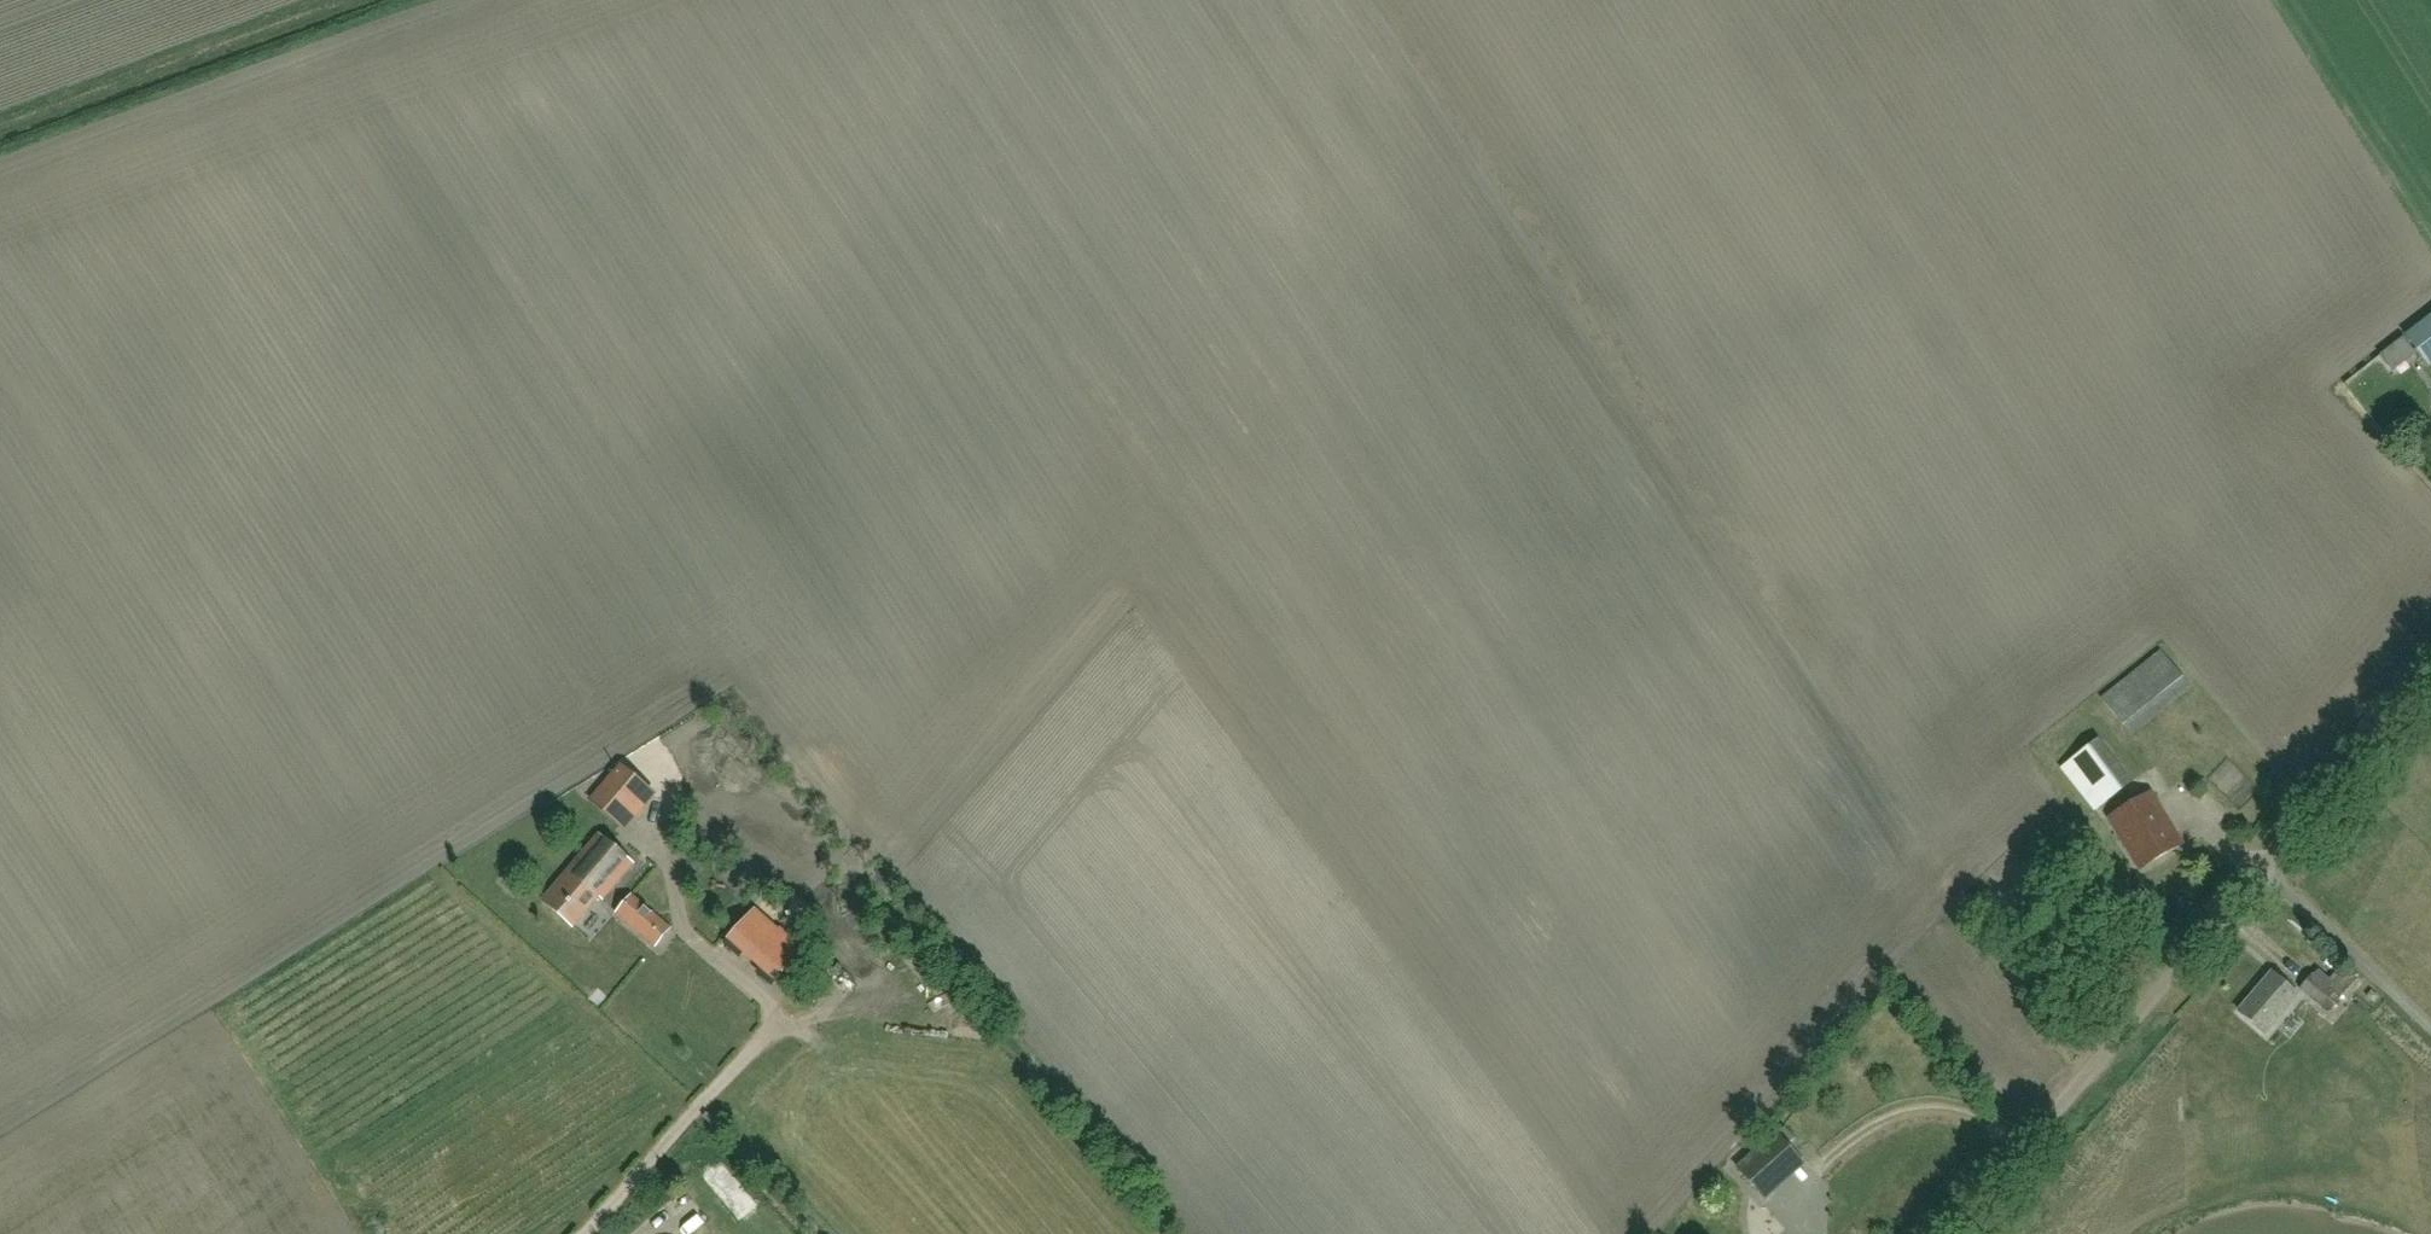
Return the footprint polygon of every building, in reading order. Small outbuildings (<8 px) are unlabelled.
[(2405,336),(2429,366),(2430,364),(2430,316),(2405,336)] [(2416,352),(2404,337),(2381,355),(2392,370),(2416,352)] [(2093,812),(2133,783),(2100,739),(2059,769),(2093,812)] [(591,800),(621,826),(650,792),(620,767),(591,800)] [(2138,871),(2182,845),(2152,793),(2108,819),(2138,871)] [(543,902),(573,928),(606,889),(609,892),(632,866),(633,866),(621,855),(618,858),(608,850),(610,846),(598,836),(597,837),(598,837),(543,902)] [(672,931),(655,916),(631,895),(615,912),(640,934),(657,949),(672,931)] [(801,953),(755,912),(734,936),(779,977),(801,953)] [(2327,1012),(2359,976),(2349,967),(2330,987),(2313,972),(2298,989),(2327,1012)] [(2264,1033),(2297,994),(2271,973),(2239,1011),(2264,1033)] [(1776,1135),(1738,1170),(1759,1193),(1797,1159),(1776,1135)]
